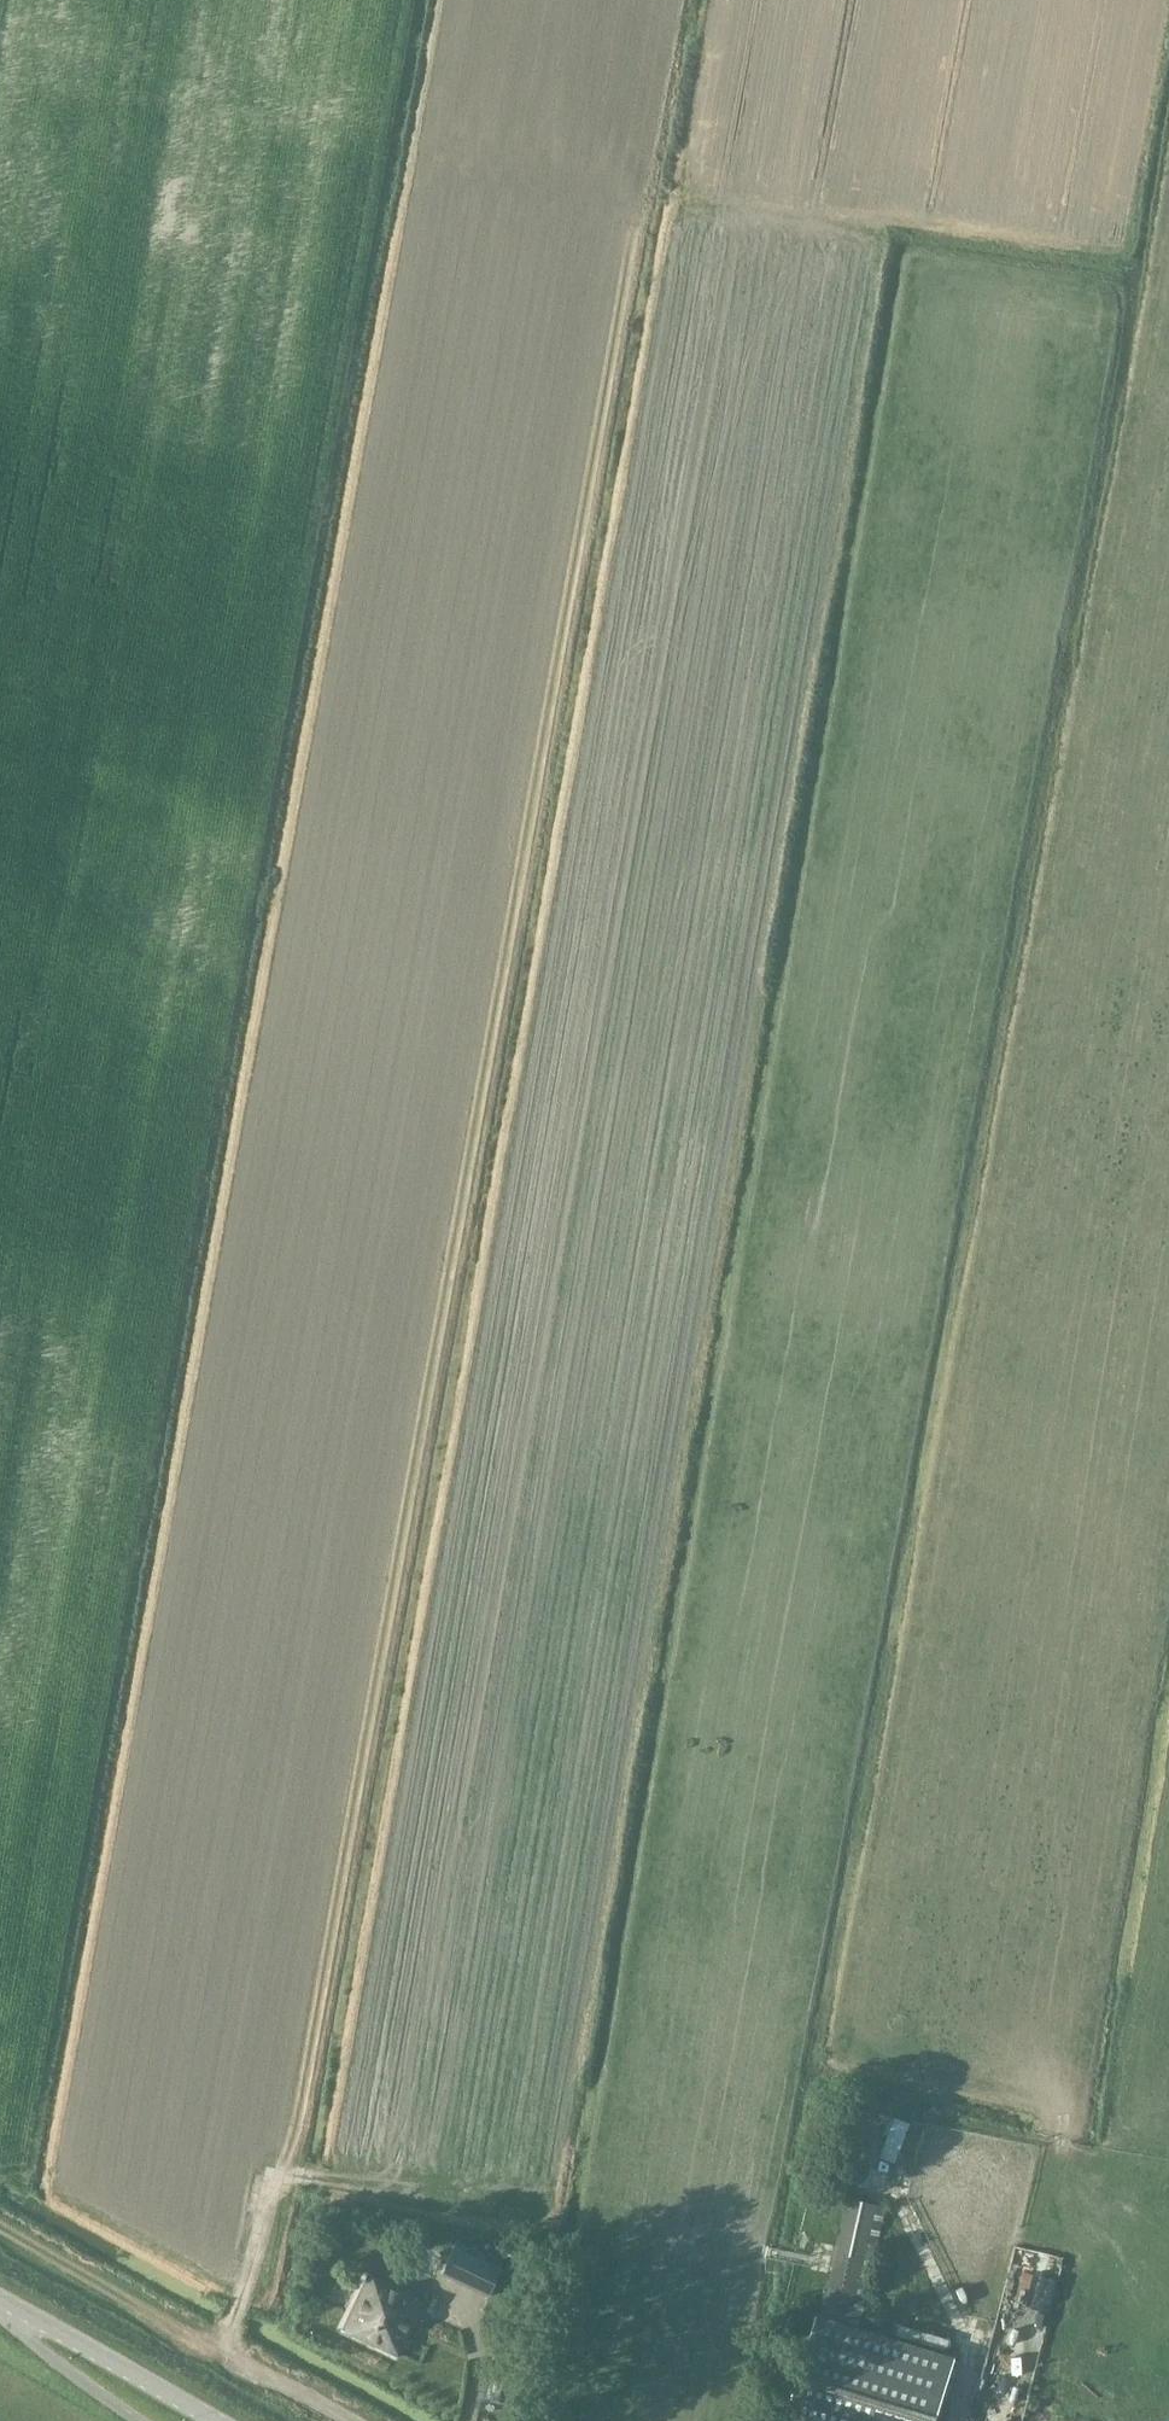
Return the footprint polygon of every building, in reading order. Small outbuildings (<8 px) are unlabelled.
[(863,2200),(849,2197),(823,2314),(815,2313),(783,2420),(935,2420),(954,2356),(859,2327),(886,2206),(863,2200)] [(455,2245),(442,2271),(489,2293),(502,2267),(455,2245)] [(398,2356),(415,2320),(423,2304),(408,2296),(410,2292),(372,2274),(368,2273),(342,2329),(398,2356)]
